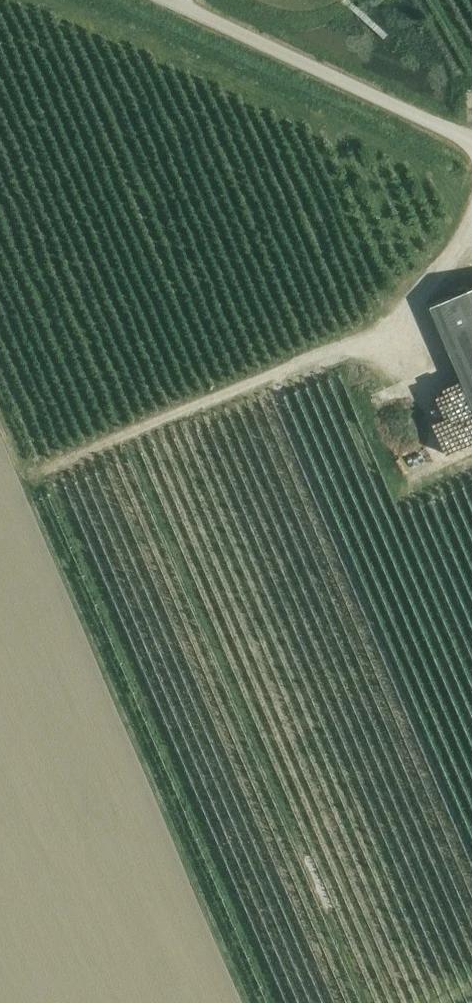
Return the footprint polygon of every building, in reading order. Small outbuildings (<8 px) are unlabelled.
[(432,308),(471,402),(471,291),(432,308)]
